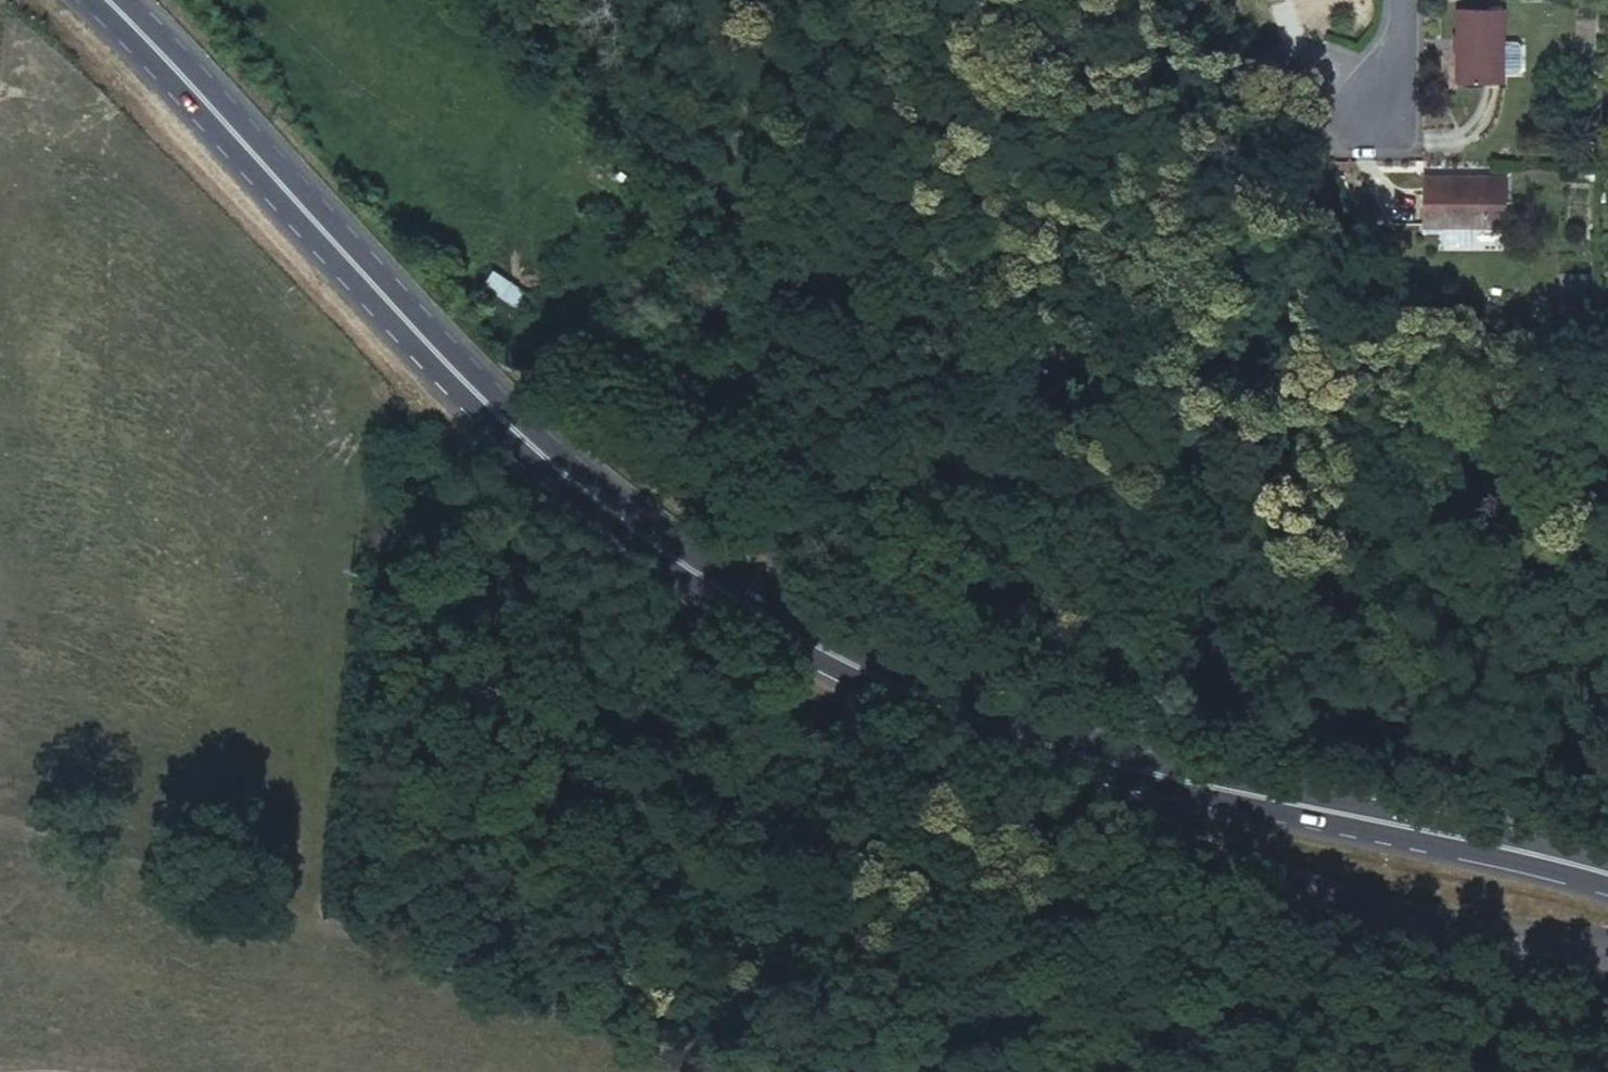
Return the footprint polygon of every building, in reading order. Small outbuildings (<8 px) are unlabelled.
[(1500,4),(1453,3),(1450,76),(1497,80),(1500,4)] [(1466,221),(1482,221),(1482,203),(1498,203),(1498,172),(1481,173),(1481,171),(1417,172),(1417,227),(1436,227),(1436,240),(1466,240),(1466,221)] [(1498,203),(1482,203),(1482,221),(1498,221),(1498,203)] [(481,287),(518,311),(529,295),(491,271),(481,287)]
